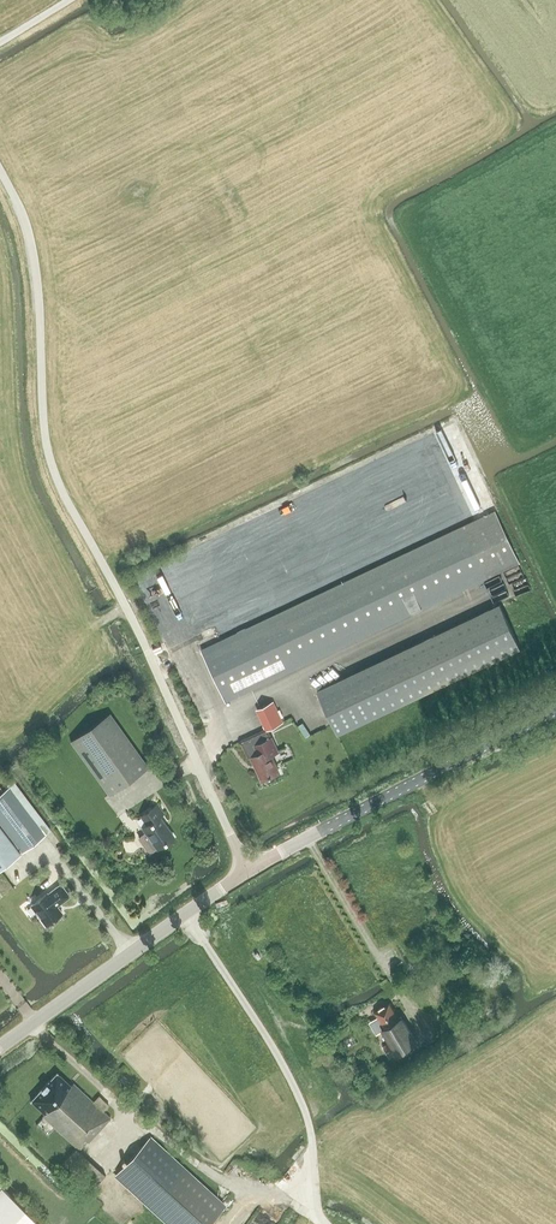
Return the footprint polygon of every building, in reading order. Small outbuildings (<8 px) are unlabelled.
[(495,510),(463,526),(201,650),(226,702),(488,578),(520,563),(495,510)] [(339,734),(521,648),(500,604),(318,690),(339,734)] [(284,722),(274,701),(256,709),(266,730),(284,722)] [(110,713),(105,717),(71,741),(109,795),(148,767),(110,713)] [(263,780),(280,773),(272,756),(279,753),(272,738),(257,745),(261,753),(253,757),(263,780)] [(9,787),(4,791),(0,785),(0,823),(22,852),(52,830),(13,780),(7,784),(9,787)] [(143,828),(146,832),(138,837),(147,850),(150,851),(152,851),(157,847),(158,848),(174,837),(159,817),(164,814),(157,805),(141,816),(147,825),(143,828)] [(21,854),(0,826),(0,870),(21,854)] [(70,896),(61,884),(48,894),(47,893),(31,906),(46,926),(62,913),(57,906),(70,896)] [(391,1057),(418,1041),(402,1016),(400,1018),(391,1003),(377,1011),(382,1019),(379,1021),(392,1042),(384,1046),(391,1057)] [(71,1085),(57,1073),(49,1082),(49,1081),(39,1092),(31,1101),(45,1114),(43,1116),(79,1149),(87,1140),(89,1142),(111,1118),(103,1111),(109,1105),(99,1096),(93,1102),(73,1083),(71,1085)] [(190,1174),(150,1138),(116,1175),(170,1223),(209,1223),(225,1206),(190,1174)] [(0,1188),(0,1223),(40,1223),(1,1186),(0,1188)]
